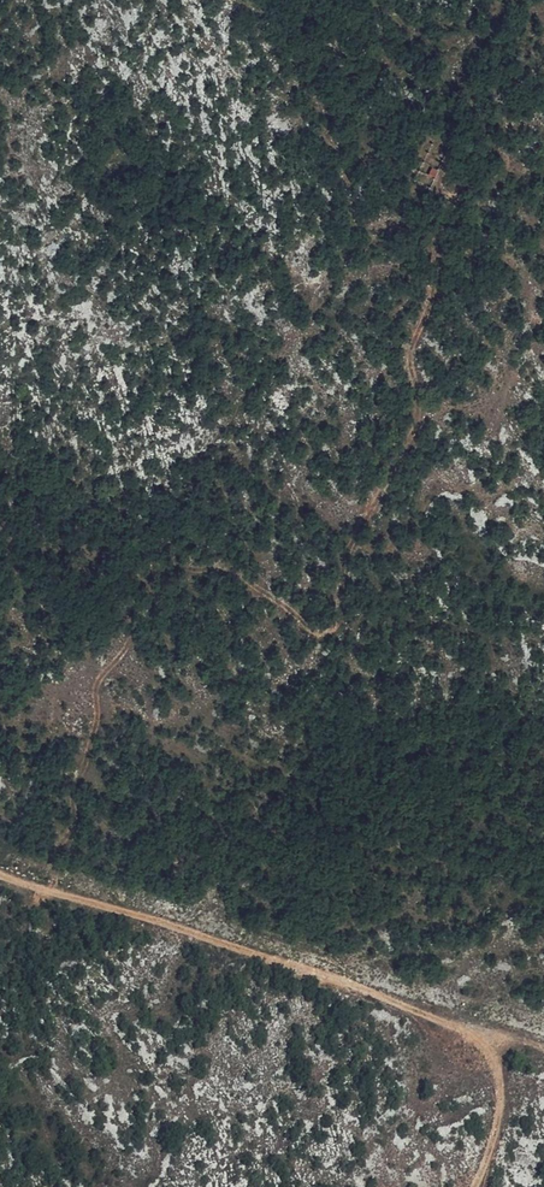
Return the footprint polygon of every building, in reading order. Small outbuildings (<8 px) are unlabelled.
[(416,170),(411,183),(429,190),(433,178),(416,170)]
